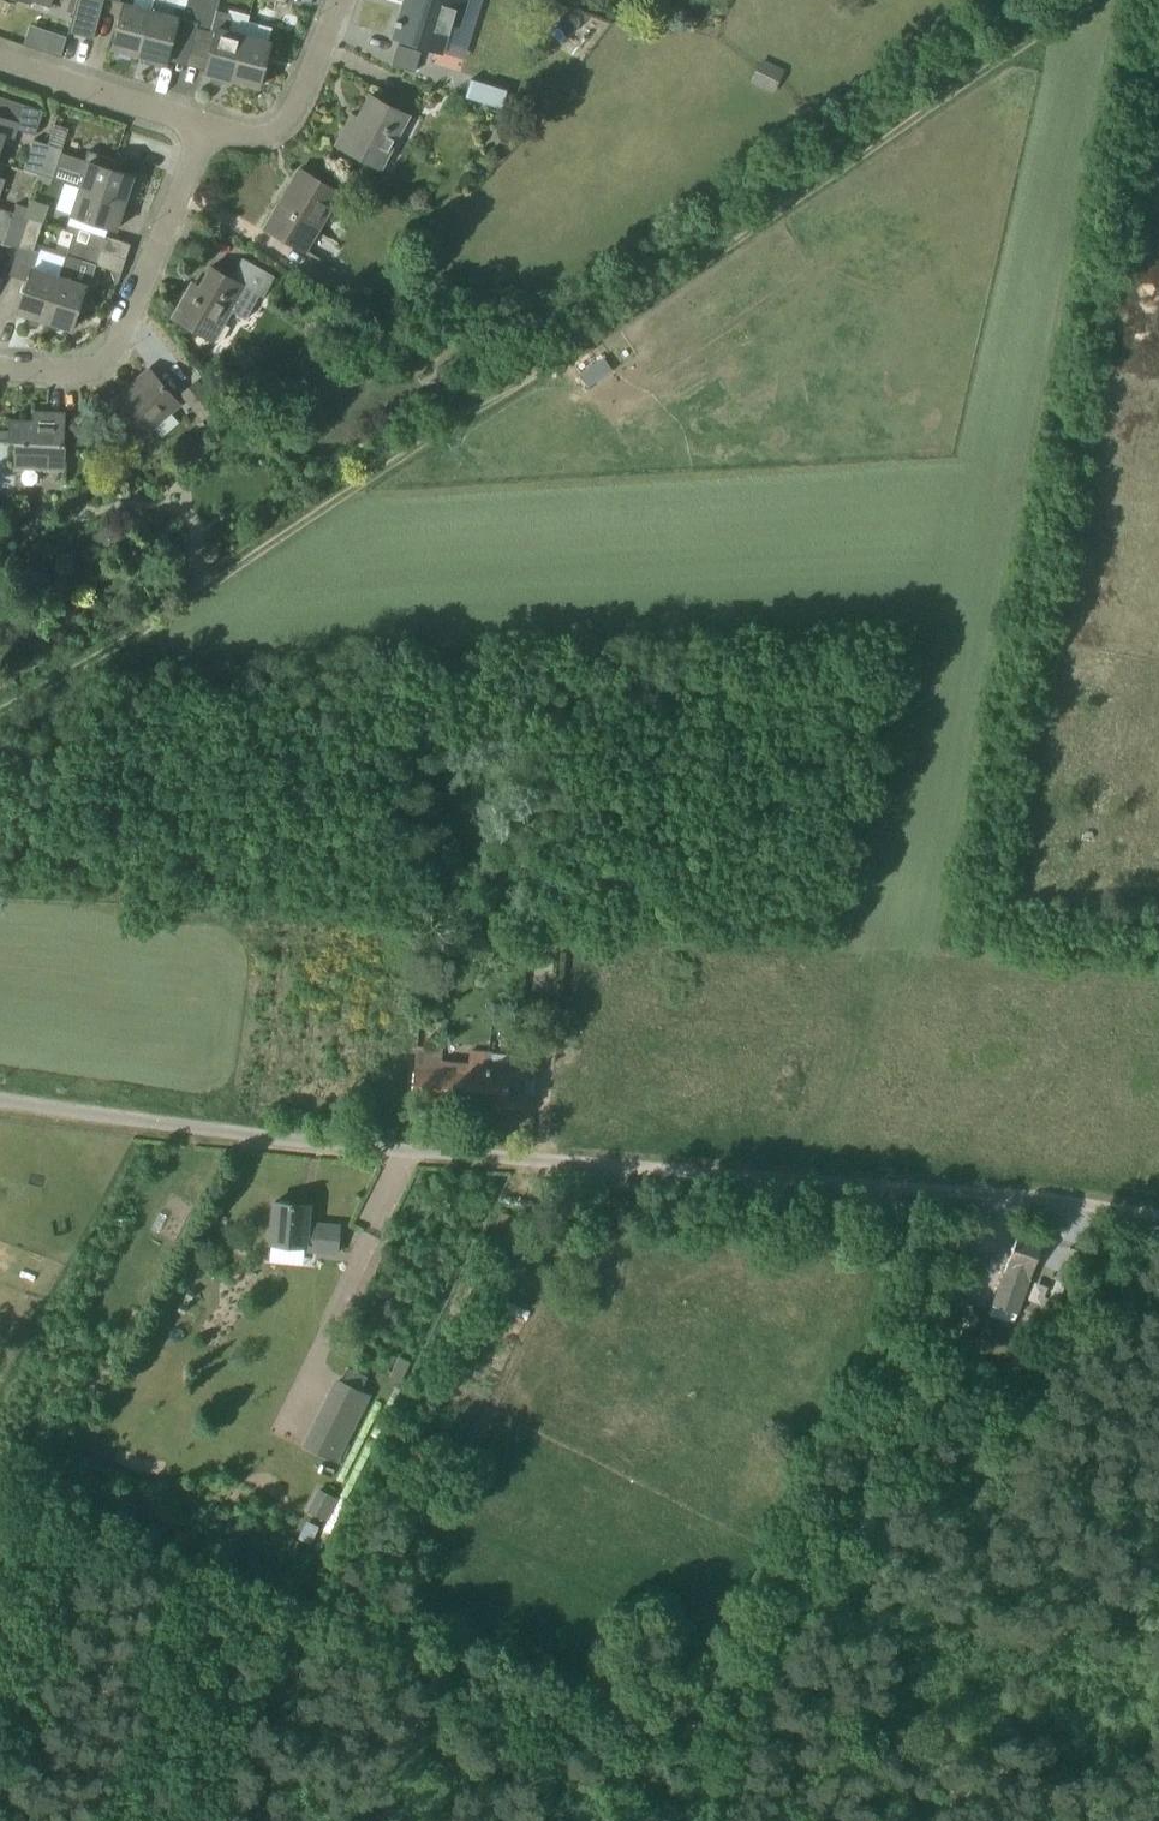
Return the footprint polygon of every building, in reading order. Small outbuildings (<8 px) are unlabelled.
[(82,22),(97,26),(104,0),(88,0),(82,22)] [(125,2),(113,49),(139,55),(152,9),(155,0),(135,0),(134,5),(125,2)] [(183,18),(152,9),(139,55),(146,57),(144,62),(159,66),(160,61),(166,63),(172,42),(178,44),(181,34),(194,37),(196,29),(204,0),(188,0),(183,18)] [(196,29),(209,32),(206,46),(210,55),(205,73),(212,75),(211,76),(211,80),(214,84),(220,85),(224,83),(226,80),(226,79),(232,80),(245,34),(230,30),(233,20),(229,14),(217,11),(220,0),(204,0),(196,29)] [(460,24),(467,0),(405,0),(399,20),(397,19),(395,24),(397,25),(394,37),(442,52),(451,22),(460,24)] [(24,42),(61,53),(67,34),(30,23),(24,42)] [(271,41),(269,41),(245,34),(232,80),(259,88),(271,41)] [(764,57),(752,79),(774,91),(786,69),(764,57)] [(337,145),(381,168),(409,115),(371,95),(359,118),(360,119),(356,127),(348,122),(337,145)] [(5,135),(13,138),(16,129),(36,135),(44,110),(0,96),(0,150),(5,135)] [(24,169),(39,174),(48,144),(34,139),(24,169)] [(63,149),(48,144),(39,174),(53,179),(63,149)] [(89,150),(85,160),(89,161),(80,188),(126,203),(134,176),(116,170),(118,162),(121,163),(121,161),(89,150)] [(305,251),(340,192),(300,169),(300,170),(305,173),(292,196),(286,193),(265,227),(305,251)] [(71,214),(109,226),(117,229),(126,203),(80,188),(71,214)] [(49,208),(49,206),(30,199),(25,216),(44,223),(49,208)] [(14,213),(24,217),(28,207),(17,203),(14,213)] [(28,218),(24,217),(14,213),(4,243),(19,247),(28,218)] [(39,251),(34,250),(43,223),(28,218),(19,247),(10,275),(29,282),(19,312),(45,321),(60,276),(34,267),(39,251)] [(74,233),(72,240),(101,250),(106,235),(68,223),(66,230),(74,233)] [(60,276),(45,321),(71,330),(86,284),(76,281),(83,260),(96,265),(101,250),(72,240),(60,276)] [(275,276),(264,269),(243,257),(231,278),(210,267),(210,268),(211,268),(195,296),(187,292),(173,317),(214,340),(230,312),(245,320),(259,295),(263,297),(275,276)] [(334,297),(343,280),(319,266),(309,282),(334,297)] [(115,405),(142,436),(179,403),(150,369),(136,381),(139,384),(115,405)] [(204,417),(217,406),(196,382),(183,393),(204,417)] [(66,443),(65,443),(66,413),(47,412),(46,421),(34,420),(34,418),(33,418),(33,420),(11,419),(10,419),(9,442),(15,442),(14,467),(65,470),(66,443)] [(79,605),(65,606),(66,623),(81,622),(79,605)] [(491,1061),(492,1053),(469,1051),(468,1063),(442,1061),(443,1049),(417,1046),(412,1098),(478,1105),(478,1110),(504,1112),(505,1107),(531,1110),(531,1108),(532,1095),(535,1095),(537,1078),(533,1077),(534,1071),(536,1071),(538,1059),(535,1059),(535,1057),(516,1055),(515,1063),(491,1061)] [(317,1247),(316,1250),(337,1252),(340,1226),(308,1223),(309,1204),(275,1201),(271,1243),(317,1247)] [(1018,1313),(1045,1239),(1020,1230),(994,1304),(1018,1313)] [(356,1422),(344,1416),(326,1407),(314,1431),(331,1440),(333,1440),(326,1454),(337,1460),(356,1422)] [(327,1518),(336,1494),(317,1487),(308,1511),(327,1518)]
